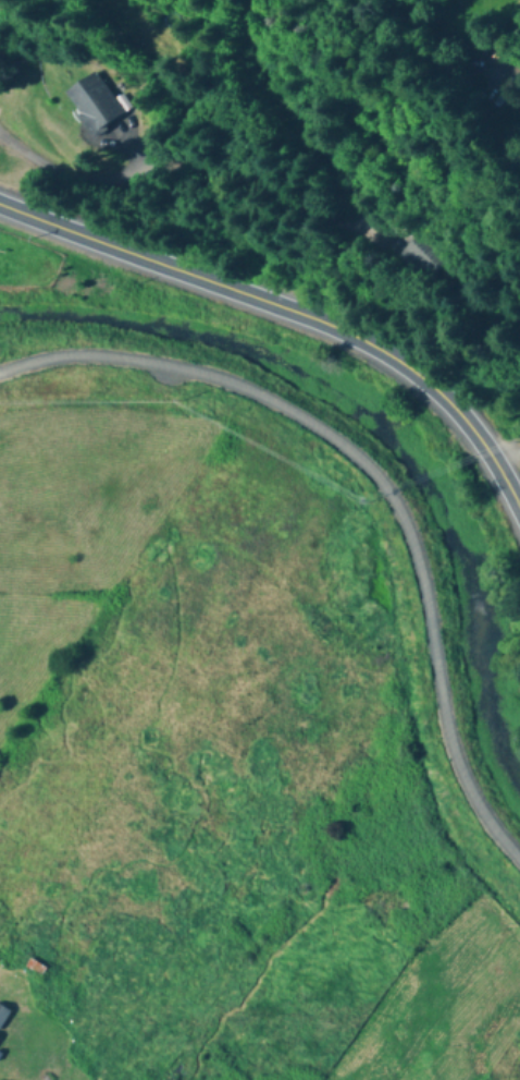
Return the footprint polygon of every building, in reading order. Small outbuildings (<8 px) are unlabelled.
[(124,115),(97,71),(63,93),(90,137),(124,115)] [(401,258),(429,286),(453,262),(425,234),(401,258)] [(10,1012),(0,1006),(0,1028),(10,1012)]
